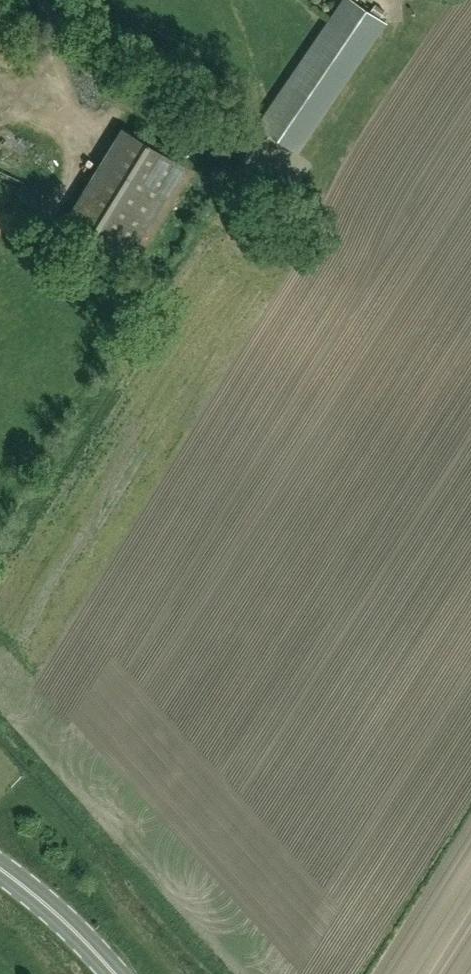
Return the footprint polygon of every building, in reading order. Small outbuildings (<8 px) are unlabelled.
[(386,22),(354,0),(342,0),(327,21),(264,114),(257,125),(297,153),(386,22)] [(129,255),(185,165),(133,133),(78,224),(129,255)]
